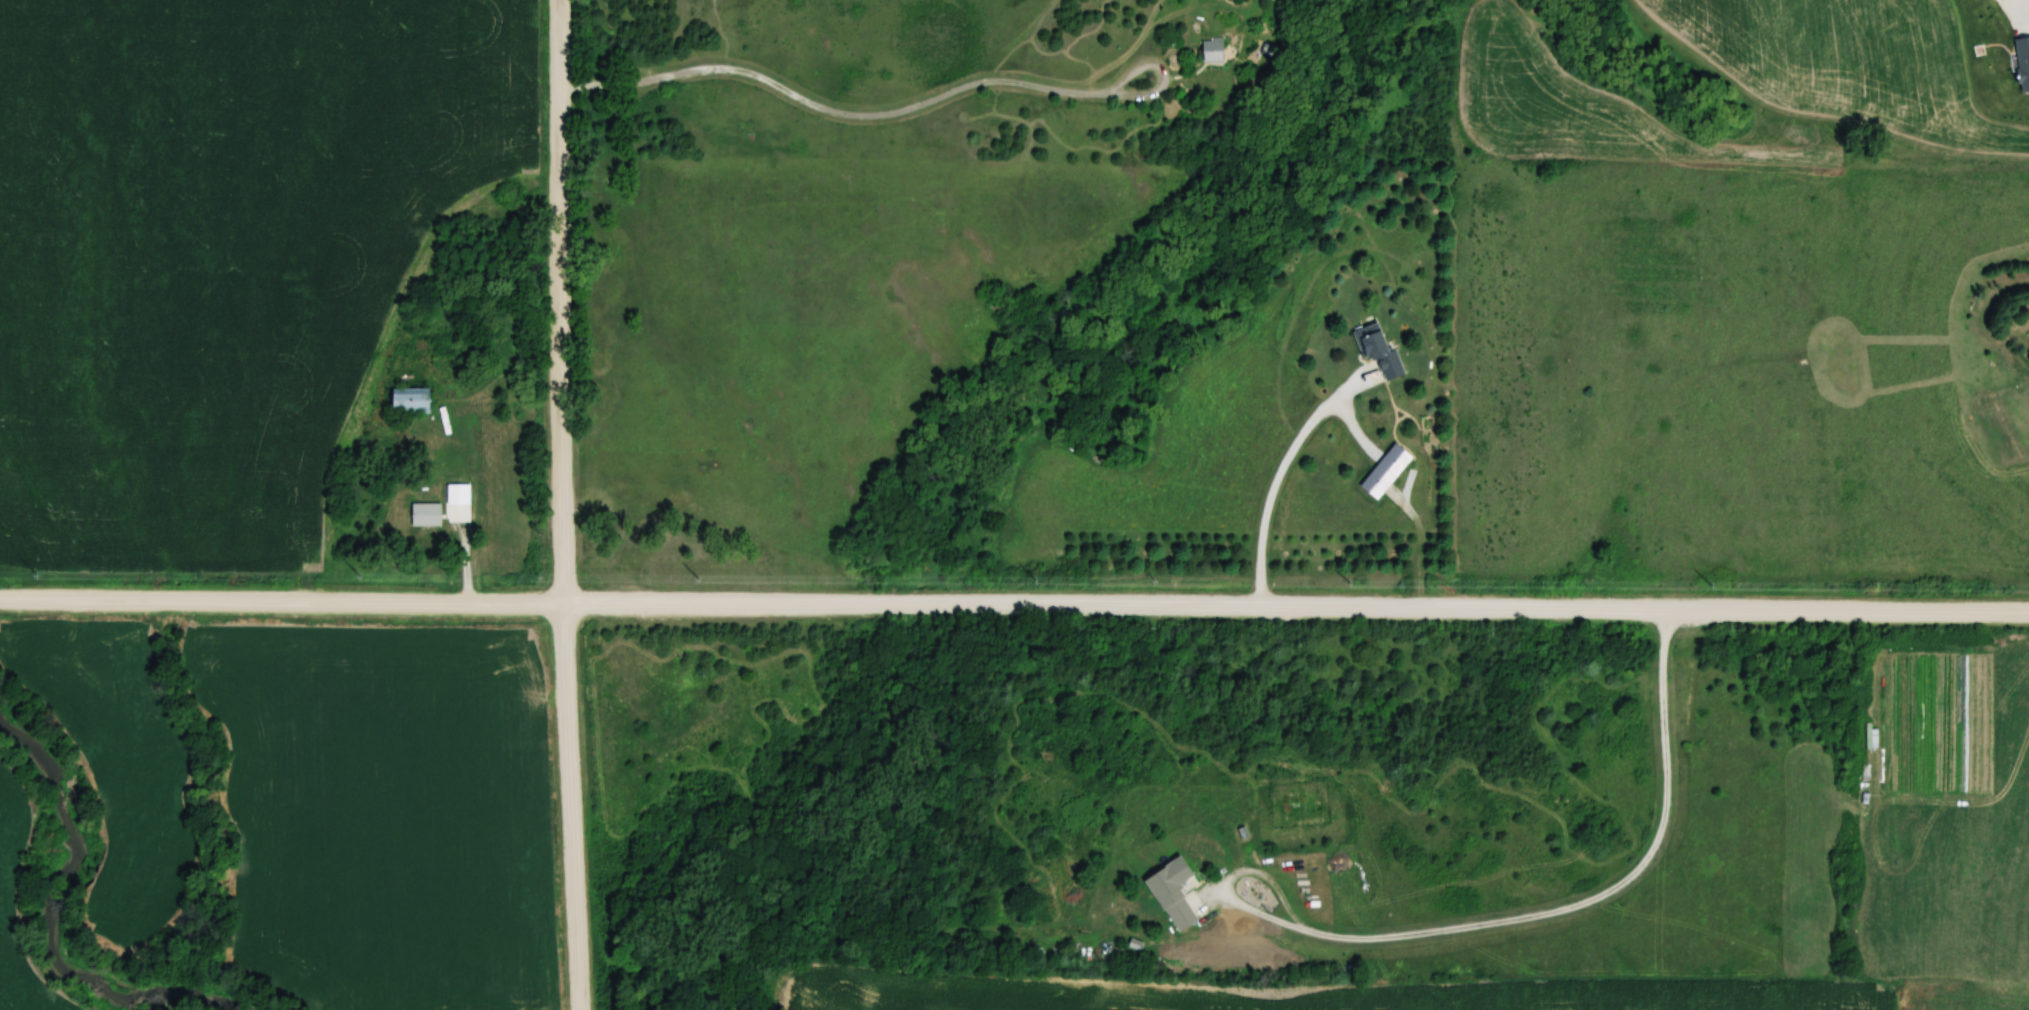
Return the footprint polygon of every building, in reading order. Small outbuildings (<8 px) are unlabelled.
[(1224,62),(1224,39),(1205,39),(1205,62),(1224,62)] [(1361,363),(1376,359),(1383,383),(1403,376),(1396,350),(1386,353),(1377,323),(1352,331),(1361,363)] [(433,390),(396,390),(396,414),(433,414),(433,390)] [(1374,502),(1411,460),(1394,444),(1356,487),(1374,502)] [(442,527),(442,505),(412,505),(412,527),(442,527)] [(1146,879),(1179,933),(1199,920),(1179,887),(1196,876),(1184,856),(1146,879)]
